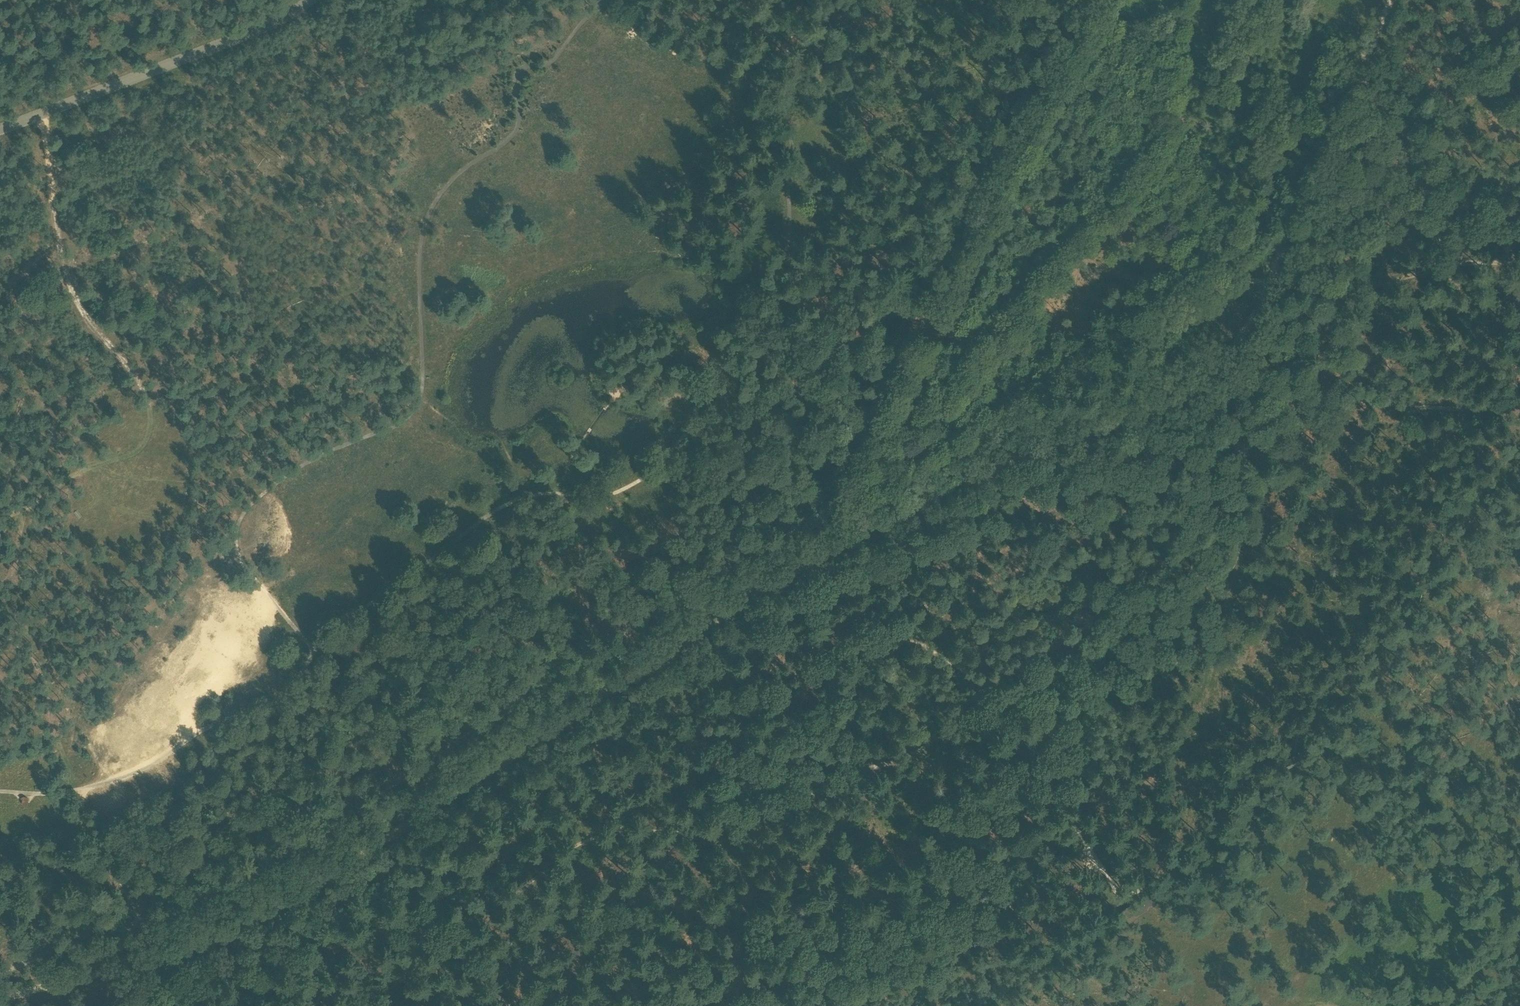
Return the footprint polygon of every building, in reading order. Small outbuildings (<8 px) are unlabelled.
[(133,414),(148,423),(153,415),(138,406),(133,414)] [(79,756),(69,759),(73,774),(83,772),(79,756)]
